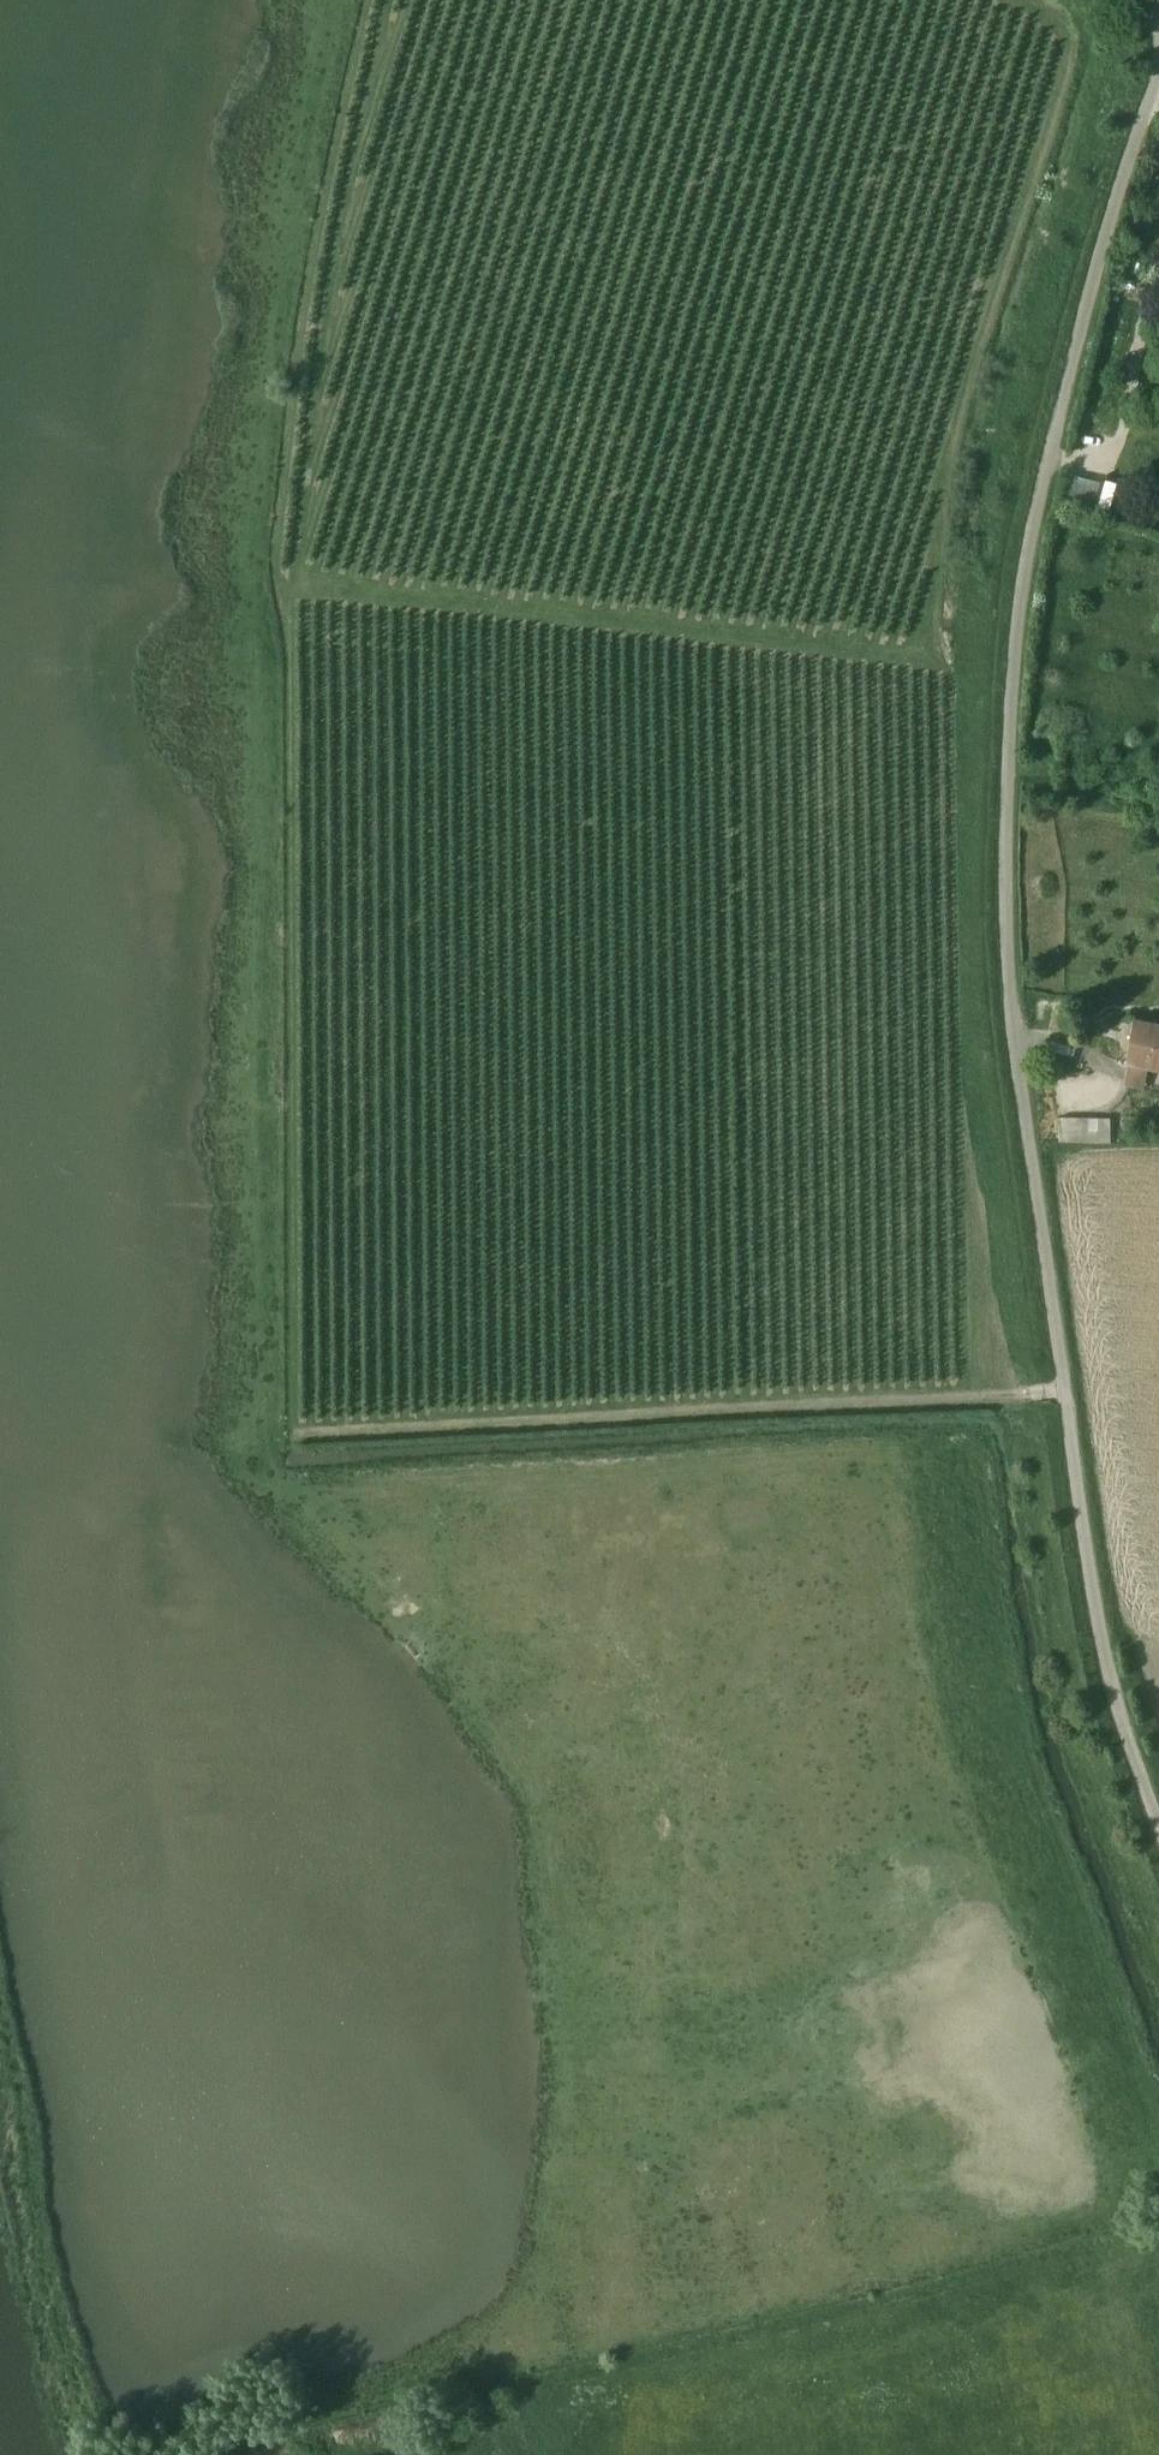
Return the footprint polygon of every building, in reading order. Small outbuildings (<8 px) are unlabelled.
[(1071,478),(1071,494),(1096,493),(1095,477),(1071,478)] [(1134,1020),(1126,1065),(1158,1071),(1158,1024),(1134,1020)] [(1110,1119),(1061,1118),(1060,1143),(1109,1144),(1110,1119)]
